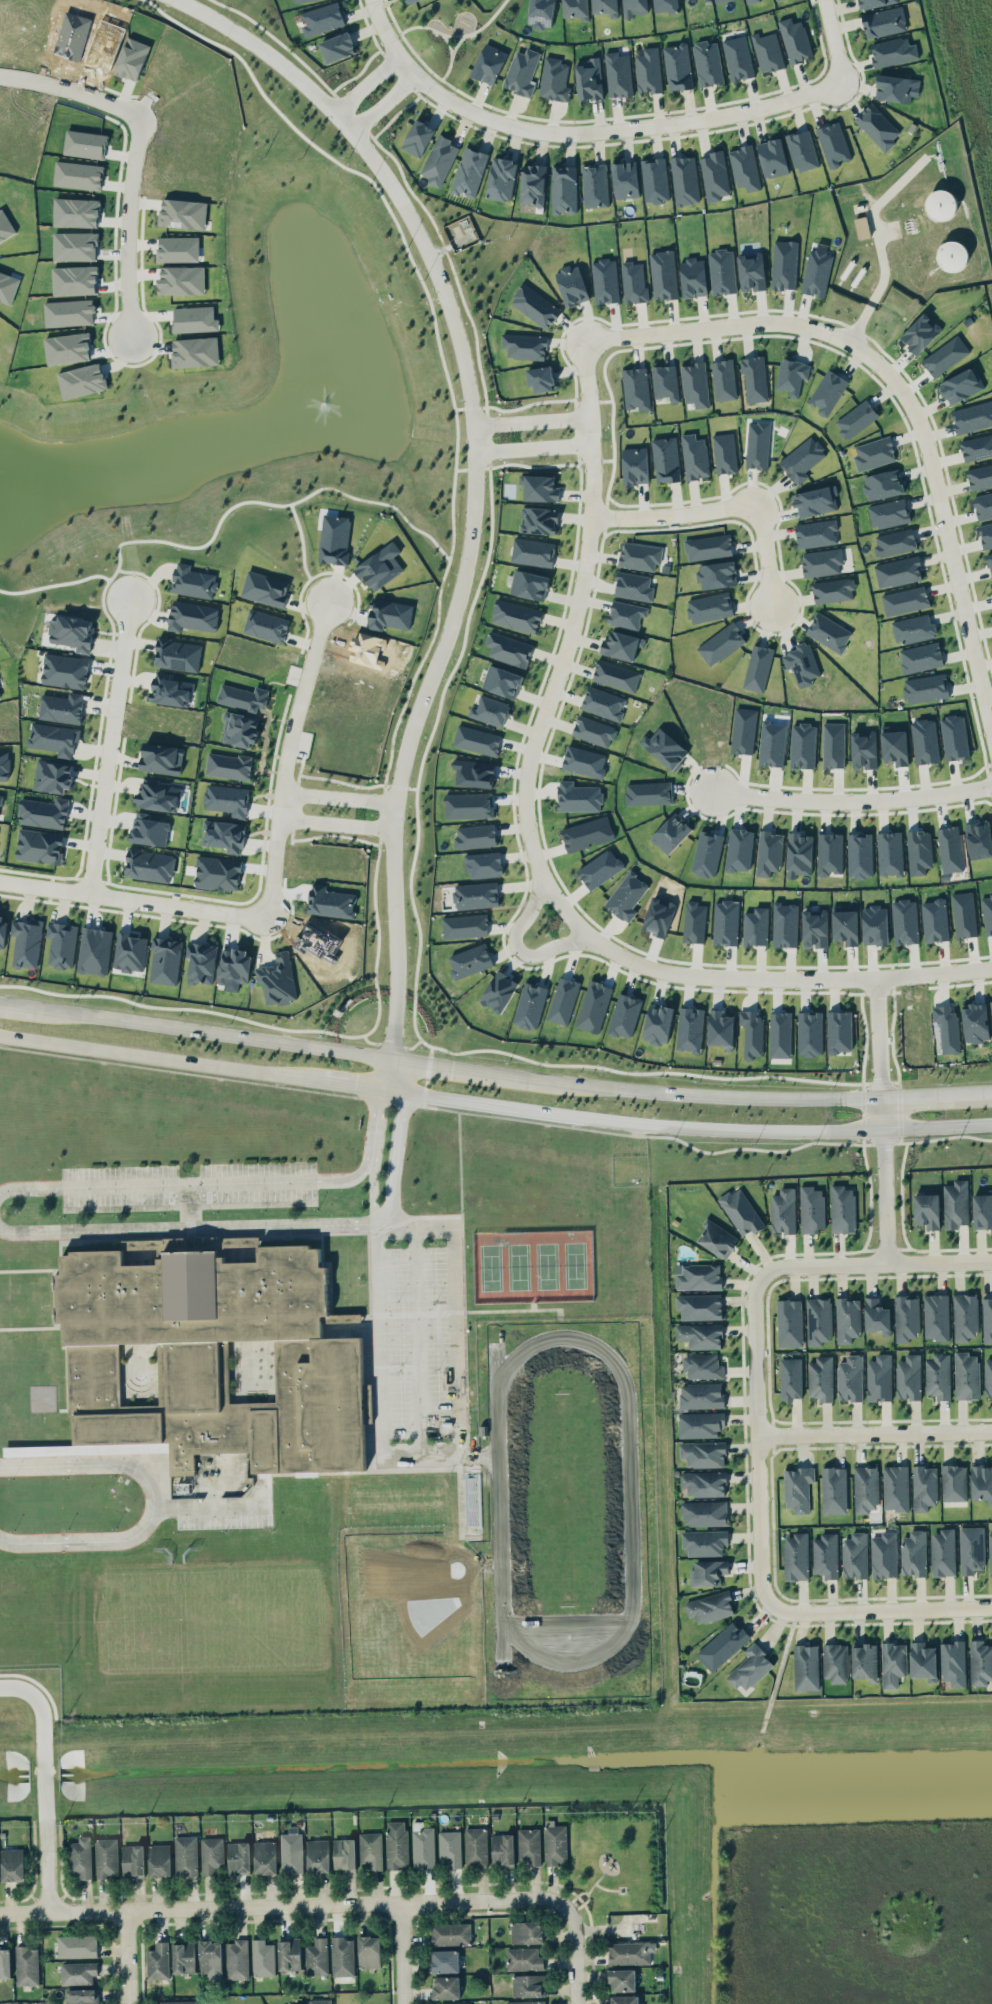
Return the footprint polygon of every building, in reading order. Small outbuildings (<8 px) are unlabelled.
[(527,25),(551,29),(555,0),(531,0),(527,25)] [(563,17),(581,17),(581,21),(589,21),(588,0),(563,0),(563,17)] [(593,13),(610,12),(610,18),(619,17),(618,0),(592,0),(593,13)] [(647,13),(647,0),(622,0),(622,18),(634,18),(634,13),(647,13)] [(679,11),(678,0),(653,0),(654,14),(679,11)] [(860,10),(898,2),(898,0),(858,0),(860,10)] [(305,36),(345,25),(338,1),(301,12),(304,25),(302,26),(305,36)] [(862,14),(867,38),(907,30),(902,6),(862,14)] [(777,21),(791,64),(814,57),(802,20),(793,23),(791,16),(777,21)] [(356,54),(350,32),(320,40),(326,62),(356,54)] [(751,34),(761,73),(785,67),(776,32),(759,36),(758,32),(751,34)] [(721,41),(731,81),(755,75),(745,35),(721,41)] [(875,68),(919,58),(916,44),(909,45),(907,35),(870,44),(875,68)] [(139,80),(149,43),(126,37),(115,74),(139,80)] [(692,43),(699,87),(724,83),(717,41),(708,43),(708,40),(692,43)] [(493,85),(508,53),(486,42),(470,75),(493,85)] [(692,88),(688,43),(664,46),(668,91),(692,88)] [(637,93),(661,91),(658,46),(643,47),(644,54),(635,55),(637,93)] [(540,52),(526,47),(524,53),(515,50),(503,87),(531,96),(536,81),(531,80),(540,52)] [(632,95),(630,55),(619,55),(619,51),(605,52),(607,97),(632,95)] [(569,101),(571,87),(565,87),(569,61),(545,57),(538,96),(569,101)] [(599,58),(575,61),(579,101),(604,98),(599,58)] [(910,102),(911,96),(918,96),(920,79),(877,75),(875,99),(910,102)] [(900,132),(872,102),(854,119),(885,152),(895,143),(892,139),(900,132)] [(401,147),(421,158),(436,129),(416,118),(401,147)] [(816,129),(830,169),(841,165),(840,162),(852,158),(839,121),(816,129)] [(108,135),(67,129),(63,153),(104,159),(108,135)] [(785,136),(796,173),(819,166),(809,129),(785,136)] [(420,173),(430,178),(428,182),(440,188),(459,147),(450,143),(452,139),(439,133),(420,173)] [(757,143),(764,178),(788,173),(781,138),(757,143)] [(728,149),(736,187),(745,185),(747,192),(761,189),(752,145),(728,149)] [(490,154),(466,146),(451,190),(474,199),(490,154)] [(730,194),(723,149),(709,152),(710,156),(699,158),(707,202),(721,200),(720,195),(730,194)] [(699,203),(695,155),(670,157),(675,205),(699,203)] [(517,160),(492,157),(488,198),(513,200),(517,160)] [(642,159),(644,203),(668,202),(666,158),(642,159)] [(102,190),(104,164),(56,161),(54,186),(102,190)] [(612,162),(614,198),(638,197),(637,161),(612,162)] [(545,205),(546,165),(522,164),(521,204),(545,205)] [(608,206),(607,164),(582,165),(583,207),(608,206)] [(576,166),(552,166),(552,213),(577,212),(576,166)] [(927,217),(954,220),(957,192),(930,189),(927,217)] [(206,228),(207,200),(160,198),(159,226),(206,228)] [(5,209),(0,212),(0,242),(16,235),(5,209)] [(859,239),(872,236),(867,215),(854,218),(859,239)] [(159,260),(198,261),(199,237),(159,237),(159,260)] [(772,289),(796,290),(798,241),(773,240),(772,289)] [(940,270),(968,269),(967,242),(939,243),(940,270)] [(737,292),(732,249),(708,251),(713,295),(737,292)] [(833,255),(809,249),(800,292),(824,297),(833,255)] [(654,300),(678,297),(674,250),(649,252),(654,300)] [(738,256),(741,291),(766,289),(763,251),(752,252),(753,255),(738,256)] [(616,258),(591,260),(595,303),(619,302),(616,258)] [(680,259),(682,297),(707,295),(705,258),(680,259)] [(644,263),(634,264),(634,260),(621,262),(625,303),(648,301),(644,263)] [(554,271),(566,307),(590,299),(578,263),(554,271)] [(562,309),(523,282),(509,302),(548,329),(562,309)] [(943,329),(925,311),(899,338),(916,355),(943,329)] [(546,359),(546,335),(502,334),(501,348),(508,348),(507,358),(546,359)] [(921,360),(933,378),(970,351),(958,334),(921,360)] [(218,337),(172,338),(173,367),(219,365),(218,337)] [(767,401),(764,356),(742,358),(746,403),(767,401)] [(776,388),(790,391),(789,397),(798,398),(801,378),(808,379),(810,363),(781,358),(776,388)] [(711,361),(715,401),(737,399),(732,359),(711,361)] [(64,399),(107,387),(100,361),(57,373),(64,399)] [(705,362),(680,364),(684,403),(694,402),(695,408),(709,407),(705,362)] [(535,393),(556,389),(551,365),(526,369),(529,386),(533,385),(535,393)] [(678,402),(677,365),(652,366),(654,398),(670,397),(670,402),(678,402)] [(950,405),(985,387),(973,365),(938,383),(950,405)] [(623,368),(625,409),(650,408),(647,367),(623,368)] [(807,401),(819,408),(817,412),(826,417),(849,381),(828,368),(807,401)] [(834,422),(846,440),(880,416),(867,398),(834,422)] [(991,426),(991,401),(951,409),(956,433),(991,426)] [(768,468),(769,422),(747,421),(746,468),(768,468)] [(685,479),(709,477),(706,438),(695,439),(695,433),(681,434),(685,479)] [(715,473),(736,472),(734,433),(713,434),(715,473)] [(959,441),(965,462),(991,455),(991,433),(959,441)] [(798,485),(809,476),(805,472),(827,453),(811,434),(778,463),(798,485)] [(855,446),(857,455),(853,456),(858,472),(897,459),(889,435),(855,446)] [(652,438),(656,483),(680,481),(676,436),(652,438)] [(624,484),(648,483),(647,447),(623,448),(624,484)] [(971,491),(991,486),(991,463),(966,470),(971,491)] [(904,493),(899,468),(862,476),(867,501),(904,493)] [(524,500),(560,501),(560,487),(554,486),(555,476),(522,475),(521,483),(524,483),(524,500)] [(799,518),(837,509),(834,496),(838,495),(835,484),(793,494),(799,518)] [(972,496),(977,521),(991,518),(991,492),(972,496)] [(873,529),(910,521),(905,497),(868,505),(873,529)] [(558,508),(522,507),(521,532),(557,534),(558,508)] [(351,517),(323,514),(318,561),(346,564),(351,517)] [(797,547),(837,545),(836,530),(837,530),(836,520),(795,523),(797,547)] [(982,548),(991,547),(991,522),(978,524),(982,548)] [(917,548),(912,527),(875,536),(877,545),(874,545),(877,558),(917,548)] [(684,539),(687,561),(733,555),(730,533),(684,539)] [(511,562),(553,567),(556,542),(514,538),(511,562)] [(394,556),(401,551),(393,540),(355,567),(372,592),(404,570),(394,556)] [(619,566),(658,571),(661,546),(622,541),(619,566)] [(840,573),(839,564),(843,563),(842,548),(801,552),(804,577),(840,573)] [(923,578),(917,555),(874,565),(879,589),(923,578)] [(700,589),(737,585),(734,560),(697,565),(700,589)] [(213,599),(217,574),(190,570),(191,564),(175,561),(170,592),(213,599)] [(544,601),(550,577),(515,568),(509,592),(544,601)] [(283,607),(290,581),(247,570),(241,596),(283,607)] [(650,575),(617,571),(614,596),(652,601),(654,587),(649,586),(650,575)] [(812,583),(815,604),(855,598),(851,577),(812,583)] [(930,607),(925,585),(881,594),(886,617),(930,607)] [(686,599),(691,623),(733,615),(729,591),(686,599)] [(409,629),(414,605),(373,598),(367,627),(382,630),(384,625),(409,629)] [(491,622),(537,633),(543,609),(497,599),(491,622)] [(638,630),(641,615),(646,616),(648,607),(612,599),(607,624),(638,630)] [(181,627),(216,631),(219,606),(172,600),(168,629),(181,631),(181,627)] [(243,632),(284,643),(290,619),(249,608),(243,632)] [(840,654),(853,632),(818,611),(805,632),(840,654)] [(891,621),(895,641),(902,639),(903,644),(937,636),(934,623),(930,623),(928,613),(891,621)] [(90,654),(94,620),(52,615),(48,642),(76,646),(75,652),(90,654)] [(696,647),(711,667),(747,641),(733,621),(696,647)] [(491,647),(488,656),(526,668),(534,645),(489,630),(485,645),(491,647)] [(609,641),(602,639),(599,654),(635,661),(638,646),(644,647),(645,637),(611,630),(609,641)] [(202,642),(157,638),(154,667),(199,671),(202,642)] [(820,675),(808,640),(795,644),(797,649),(781,655),(786,669),(793,667),(800,688),(813,683),(811,678),(820,675)] [(904,674),(944,665),(938,641),(898,650),(904,674)] [(774,649),(754,643),(742,687),(763,693),(774,649)] [(41,684),(86,688),(89,657),(44,653),(41,684)] [(592,681),(636,691),(641,670),(597,660),(592,681)] [(516,699),(523,675),(489,664),(481,687),(516,699)] [(172,679),(173,673),(154,671),(151,702),(190,706),(193,681),(172,679)] [(949,697),(946,673),(903,680),(907,704),(949,697)] [(257,712),(259,706),(265,708),(270,689),(255,686),(254,691),(221,683),(216,702),(257,712)] [(620,721),(627,698),(588,685),(581,709),(620,721)] [(38,718),(80,724),(85,693),(70,691),(69,697),(42,693),(38,718)] [(476,708),(471,706),(468,716),(504,727),(511,704),(480,694),(476,708)] [(732,753),(754,754),(756,709),(734,708),(732,753)] [(253,748),(260,718),(227,710),(220,741),(253,748)] [(617,727),(579,714),(571,734),(609,748),(617,727)] [(941,716),(945,760),(969,758),(965,714),(941,716)] [(914,764),(939,763),(936,719),(912,720),(914,764)] [(783,767),(787,723),(762,720),(758,764),(783,767)] [(790,768),(815,768),(816,724),(791,723),(790,768)] [(844,723),(823,723),(823,768),(845,767),(844,723)] [(58,749),(58,757),(73,758),(74,741),(80,742),(81,727),(30,724),(29,747),(58,749)] [(502,735),(458,724),(453,745),(497,756),(502,735)] [(690,752),(658,725),(642,744),(674,771),(690,752)] [(877,768),(876,730),(867,730),(867,733),(851,733),(852,768),(864,768),(877,768)] [(907,731),(882,731),(882,761),(895,761),(895,766),(908,766),(907,731)] [(185,748),(144,741),(140,769),(180,776),(185,748)] [(606,755),(568,744),(561,768),(603,779),(606,768),(603,768),(606,755)] [(0,749),(0,780),(9,780),(10,749),(0,749)] [(205,774),(250,780),(252,757),(208,752),(205,774)] [(68,793),(72,763),(37,759),(34,789),(68,793)] [(158,784),(159,778),(141,776),(136,806),(176,812),(179,787),(158,784)] [(558,811),(601,811),(602,786),(574,786),(574,780),(558,780),(558,811)] [(672,782),(626,783),(626,805),(673,803),(672,782)] [(247,818),(249,787),(206,785),(204,809),(232,811),(231,818),(247,818)] [(444,794),(445,818),(493,817),(492,792),(444,794)] [(18,823),(66,828),(68,798),(55,797),(55,801),(20,798),(18,823)] [(151,819),(151,813),(135,811),(132,842),(167,846),(169,821),(151,819)] [(693,829),(675,812),(650,838),(668,855),(693,829)] [(203,845),(227,847),(227,852),(243,853),(244,823),(204,820),(203,845)] [(495,823),(456,827),(457,836),(454,836),(455,849),(497,845),(495,823)] [(937,828),(941,873),(963,870),(959,826),(937,828)] [(61,865),(65,834),(20,828),(15,859),(61,865)] [(726,870),(751,871),(753,830),(729,828),(726,870)] [(724,835),(700,830),(691,873),(715,879),(724,835)] [(909,875),(926,875),(926,867),(932,867),(931,830),(908,831),(909,875)] [(770,876),(770,870),(782,871),(783,832),(759,831),(757,876),(770,876)] [(877,832),(879,876),(903,875),(902,831),(877,832)] [(813,834),(788,833),(787,878),(796,878),(796,874),(812,874),(813,834)] [(842,873),(843,834),(818,833),(817,876),(829,876),(829,873),(842,873)] [(848,878),(873,877),(872,833),(847,834),(848,878)] [(625,868),(612,847),(577,869),(590,890),(625,868)] [(175,854),(128,848),(125,876),(171,882),(175,854)] [(466,853),(467,877),(502,876),(501,852),(466,853)] [(239,889),(241,858),(197,856),(195,887),(239,889)] [(604,906),(629,923),(637,911),(633,908),(649,884),(629,870),(604,906)] [(455,909),(499,906),(497,882),(454,884),(455,909)] [(955,938),(976,937),(974,892),(953,893),(955,938)] [(986,936),(991,935),(991,894),(980,896),(986,936)] [(919,942),(916,899),(891,901),(894,944),(919,942)] [(947,899),(922,900),(924,941),(948,940),(947,899)] [(685,900),(683,941),(704,942),(706,904),(699,904),(699,901),(685,900)] [(714,944),(739,945),(739,900),(714,900),(714,944)] [(797,947),(798,903),(774,903),(773,946),(797,947)] [(859,946),(858,910),(841,910),(841,905),(832,905),(833,940),(845,940),(845,946),(859,946)] [(767,945),(769,907),(754,906),(754,912),(744,911),(743,944),(767,945)] [(862,906),(863,944),(888,944),(887,906),(862,906)] [(828,909),(818,909),(818,911),(803,911),(803,946),(815,946),(815,947),(828,947),(828,909)] [(443,938),(488,936),(487,914),(442,916),(443,938)] [(16,935),(12,966),(37,969),(43,922),(12,918),(11,934),(16,935)] [(48,965),(73,968),(78,925),(47,921),(46,937),(51,938),(48,965)] [(113,930),(83,926),(76,971),(107,976),(113,930)] [(143,971),(148,937),(117,933),(112,968),(131,971),(132,969),(143,971)] [(177,984),(182,939),(154,936),(149,982),(177,984)] [(188,982),(213,984),(217,945),(187,942),(186,956),(190,957),(188,982)] [(494,965),(485,942),(447,956),(455,980),(494,965)] [(248,984),(250,949),(220,948),(219,982),(248,984)] [(289,950),(274,952),(276,964),(255,968),(257,983),(263,982),(267,1005),(297,1000),(289,950)] [(570,1026),(580,982),(558,976),(548,1021),(570,1026)] [(576,1026),(599,1033),(613,986),(590,979),(576,1026)] [(548,988),(524,982),(513,1024),(537,1030),(548,988)] [(643,999),(620,992),(608,1032),(631,1039),(643,999)] [(643,1040),(667,1044),(674,1007),(649,1003),(643,1040)] [(961,1006),(966,1043),(990,1040),(986,1003),(961,1006)] [(940,1021),(941,1054),(959,1053),(956,1005),(932,1006),(933,1021),(940,1021)] [(702,1051),(704,1008),(679,1007),(677,1050),(702,1051)] [(725,1015),(725,1009),(709,1009),(708,1045),(733,1045),(734,1016),(725,1015)] [(744,1059),(754,1059),(754,1055),(763,1056),(763,1016),(756,1016),(757,1010),(740,1010),(739,1025),(745,1025),(744,1059)] [(798,1011),(798,1056),(822,1056),(823,1012),(798,1011)] [(852,1052),(852,1011),(827,1011),(828,1052),(852,1052)] [(769,1057),(791,1057),(791,1012),(770,1012),(769,1057)] [(944,1229),(959,1229),(959,1224),(969,1224),(968,1179),(953,1180),(953,1184),(943,1184),(944,1229)] [(799,1186),(800,1232),(825,1231),(824,1189),(814,1190),(814,1185),(799,1186)] [(830,1186),(831,1233),(855,1232),(854,1186),(830,1186)] [(742,1237),(763,1225),(741,1187),(732,1193),(730,1190),(719,1197),(742,1237)] [(771,1233),(796,1232),(795,1187),(779,1188),(779,1194),(770,1194),(771,1233)] [(973,1228),(991,1228),(991,1189),(988,1189),(988,1194),(972,1195),(973,1228)] [(939,1194),(914,1194),(915,1224),(926,1224),(926,1230),(940,1229),(939,1194)] [(740,1238),(706,1217),(702,1225),(706,1227),(697,1241),(726,1259),(740,1238)] [(366,1470),(170,1474),(169,1443),(66,1445),(61,1247),(320,1241),(322,1335),(363,1334),(366,1470)] [(721,1289),(722,1265),(683,1264),(682,1273),(676,1273),(676,1289),(721,1289)] [(983,1343),(991,1343),(991,1293),(991,1297),(982,1298),(983,1343)] [(722,1294),(676,1295),(676,1310),(681,1310),(681,1320),(722,1319),(722,1294)] [(948,1294),(923,1295),(924,1339),(949,1339),(948,1294)] [(954,1340),(978,1339),(977,1294),(953,1294),(954,1340)] [(919,1340),(919,1296),(894,1297),(895,1340),(919,1340)] [(890,1307),(879,1307),(879,1297),(864,1297),(865,1331),(883,1330),(883,1335),(891,1335),(890,1307)] [(806,1298),(807,1344),(831,1343),(830,1298),(806,1298)] [(852,1337),(861,1336),(860,1298),(835,1298),(837,1344),(852,1343),(852,1337)] [(777,1300),(778,1346),(802,1346),(801,1299),(777,1300)] [(677,1325),(677,1340),(689,1339),(690,1349),(723,1348),(722,1324),(677,1325)] [(954,1353),(955,1399),(979,1399),(979,1352),(954,1353)] [(867,1401),(892,1400),(890,1353),(875,1354),(875,1360),(866,1360),(867,1401)] [(920,1353),(905,1354),(905,1360),(896,1360),(897,1399),(921,1398),(920,1353)] [(926,1394),(936,1394),(936,1400),(951,1399),(950,1353),(933,1353),(933,1359),(925,1359),(926,1394)] [(683,1354),(683,1371),(688,1371),(688,1378),(724,1378),(724,1364),(718,1364),(718,1354),(683,1354)] [(846,1361),(837,1361),(838,1401),(862,1400),(862,1354),(846,1355),(846,1361)] [(832,1402),(833,1356),(815,1356),(815,1361),(808,1361),(808,1396),(818,1396),(818,1401),(832,1402)] [(780,1358),(780,1401),(792,1401),(792,1397),(802,1397),(801,1358),(780,1358)] [(991,1397),(991,1359),(984,1359),(985,1397),(991,1397)] [(680,1408),(723,1407),(723,1383),(680,1383),(680,1408)] [(679,1438),(718,1437),(718,1427),(725,1427),(725,1412),(679,1413),(679,1438)] [(680,1442),(680,1458),(686,1457),(686,1467),(726,1466),(725,1441),(680,1442)] [(967,1500),(966,1464),(941,1465),(942,1501),(967,1500)] [(909,1510),(908,1465),(883,1466),(884,1510),(909,1510)] [(971,1466),(972,1499),(987,1499),(987,1505),(991,1505),(991,1465),(971,1466)] [(846,1466),(821,1467),(823,1514),(847,1513),(846,1466)] [(853,1466),(854,1514),(869,1513),(869,1508),(878,1508),(878,1466),(853,1466)] [(936,1466),(912,1466),(913,1512),(928,1511),(928,1505),(937,1505),(936,1466)] [(784,1468),(785,1507),(794,1507),(794,1514),(809,1513),(809,1481),(814,1481),(814,1468),(784,1468)] [(727,1496),(726,1471),(681,1472),(681,1487),(687,1487),(688,1496),(727,1496)] [(683,1501),(683,1526),(728,1525),(727,1500),(683,1501)] [(984,1569),(983,1527),(959,1527),(960,1575),(974,1575),(974,1569),(984,1569)] [(931,1576),(955,1575),(954,1529),(930,1530),(931,1576)] [(723,1555),(723,1545),(728,1545),(728,1530),(682,1531),(682,1548),(687,1548),(688,1556),(723,1555)] [(902,1575),(926,1575),(925,1530),(909,1530),(910,1537),(901,1537),(902,1575)] [(867,1531),(850,1531),(851,1539),(842,1539),(842,1577),(867,1577),(867,1531)] [(895,1531),(880,1532),(881,1536),(870,1536),(872,1578),(897,1577),(895,1531)] [(807,1533),(783,1534),(785,1580),(809,1579),(807,1533)] [(812,1539),(813,1574),(823,1573),(823,1578),(838,1578),(837,1533),(820,1533),(820,1539),(812,1539)] [(695,1569),(689,1569),(690,1586),(720,1585),(720,1574),(729,1574),(728,1560),(695,1561),(695,1569)] [(695,1616),(697,1624),(735,1613),(728,1589),(685,1602),(689,1617),(695,1616)] [(698,1652),(714,1670),(749,1639),(733,1621),(698,1652)] [(988,1685),(988,1680),(991,1680),(991,1645),(984,1645),(984,1639),(969,1640),(971,1686),(988,1685)] [(746,1690),(775,1664),(754,1641),(744,1651),(748,1656),(725,1676),(736,1688),(741,1684),(746,1690)] [(911,1677),(927,1677),(927,1682),(936,1682),(937,1647),(925,1647),(925,1642),(912,1641),(911,1677)] [(941,1642),(941,1680),(950,1680),(950,1687),(966,1687),(965,1641),(941,1642)] [(907,1675),(906,1642),(882,1643),(883,1689),(898,1688),(897,1675),(907,1675)] [(848,1644),(823,1643),(822,1677),(831,1677),(831,1683),(848,1684),(848,1644)] [(820,1690),(819,1644),(793,1645),(795,1690),(820,1690)] [(852,1678),(869,1677),(870,1682),(878,1682),(877,1644),(852,1644),(852,1678)] [(567,1863),(566,1825),(554,1825),(554,1819),(544,1819),(545,1863),(567,1863)] [(408,1868),(406,1820),(386,1821),(387,1869),(408,1868)] [(423,1821),(412,1821),(413,1869),(435,1869),(434,1826),(423,1827),(423,1821)] [(301,1826),(288,1826),(288,1833),(280,1833),(281,1873),(302,1872),(301,1826)] [(465,1828),(466,1867),(488,1866),(486,1827),(465,1828)] [(519,1865),(540,1865),(539,1828),(518,1829),(519,1865)] [(461,1831),(439,1831),(439,1863),(449,1862),(449,1868),(461,1868),(461,1831)] [(381,1832),(359,1832),(360,1863),(369,1862),(369,1870),(382,1869),(381,1832)] [(493,1866),(515,1866),(513,1834),(491,1834),(493,1866)] [(69,1873),(79,1873),(79,1878),(92,1878),(91,1835),(79,1835),(79,1841),(68,1842),(69,1873)] [(174,1836),(176,1876),(197,1875),(196,1835),(174,1836)] [(224,1864),(223,1837),(201,1838),(202,1875),(215,1875),(215,1864),(224,1864)] [(118,1877),(117,1838),(95,1838),(96,1877),(118,1877)] [(356,1869),(355,1838),(333,1839),(334,1870),(356,1869)] [(307,1840),(307,1871),(329,1871),(328,1839),(307,1840)] [(249,1841),(228,1842),(229,1874),(250,1873),(249,1841)] [(276,1873),(276,1841),(254,1841),(255,1873),(276,1873)] [(144,1844),(122,1845),(123,1877),(145,1876),(144,1844)] [(170,1844),(148,1844),(149,1876),(171,1876),(170,1844)] [(2,1848),(3,1881),(24,1881),(23,1848),(2,1848)] [(511,1921),(511,1943),(543,1943),(543,1921),(511,1921)] [(471,1945),(471,1922),(431,1923),(432,1946),(471,1945)] [(57,1935),(58,1958),(98,1957),(97,1934),(57,1935)] [(358,1936),(359,1967),(381,1967),(380,1935),(358,1936)] [(305,1945),(306,1974),(328,1974),(327,1937),(314,1937),(314,1945),(305,1945)] [(353,1937),(331,1938),(333,1976),(354,1975),(353,1937)] [(226,1942),(227,1979),(249,1978),(248,1938),(234,1939),(234,1942),(226,1942)] [(274,1943),(265,1944),(265,1938),(252,1939),(253,1975),(275,1975),(274,1943)] [(279,1970),(301,1969),(300,1938),(278,1939),(279,1970)] [(199,1941),(200,1972),(207,1972),(207,1979),(222,1979),(221,1940),(199,1941)] [(147,1949),(148,1979),(169,1978),(168,1941),(155,1941),(155,1949),(147,1949)] [(195,1972),(194,1942),(173,1943),(174,1973),(195,1972)] [(649,1942),(608,1942),(608,1964),(649,1964),(649,1942)] [(11,1978),(10,1946),(0,1946),(0,1978),(11,1978)] [(16,1985),(38,1984),(38,1946),(16,1947),(16,1985)] [(507,1948),(507,1970),(544,1969),(543,1956),(538,1957),(538,1947),(507,1948)] [(433,1972),(459,1971),(458,1949),(432,1950),(433,1972)] [(61,1985),(93,1984),(93,1975),(98,1975),(98,1962),(61,1963),(61,1985)] [(636,1991),(635,1968),(610,1969),(611,1991),(636,1991)] [(513,1996),(545,1996),(544,1974),(512,1975),(513,1996)] [(433,1976),(433,1999),(459,1998),(459,1976),(433,1976)] [(66,1989),(67,2003),(99,2003),(99,1988),(66,1989)] [(612,2003),(638,2003),(638,1995),(612,1996),(612,2003)]
